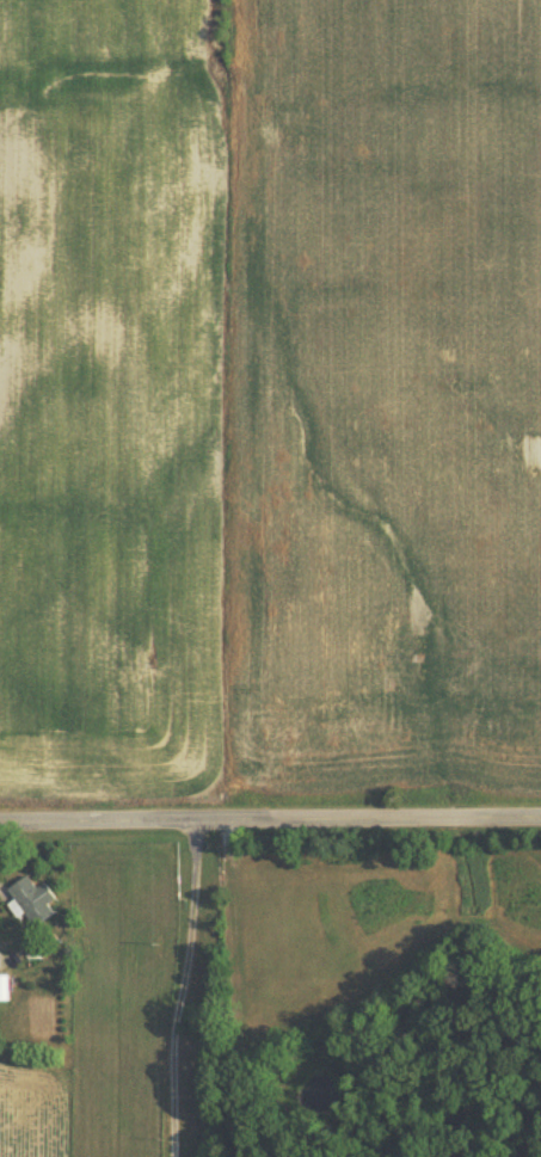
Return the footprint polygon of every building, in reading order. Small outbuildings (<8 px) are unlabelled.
[(7,886),(14,898),(7,902),(16,916),(24,911),(26,916),(16,921),(22,931),(53,912),(47,902),(54,897),(45,880),(35,886),(28,873),(7,886)] [(8,973),(0,973),(0,999),(8,999),(8,973)]
